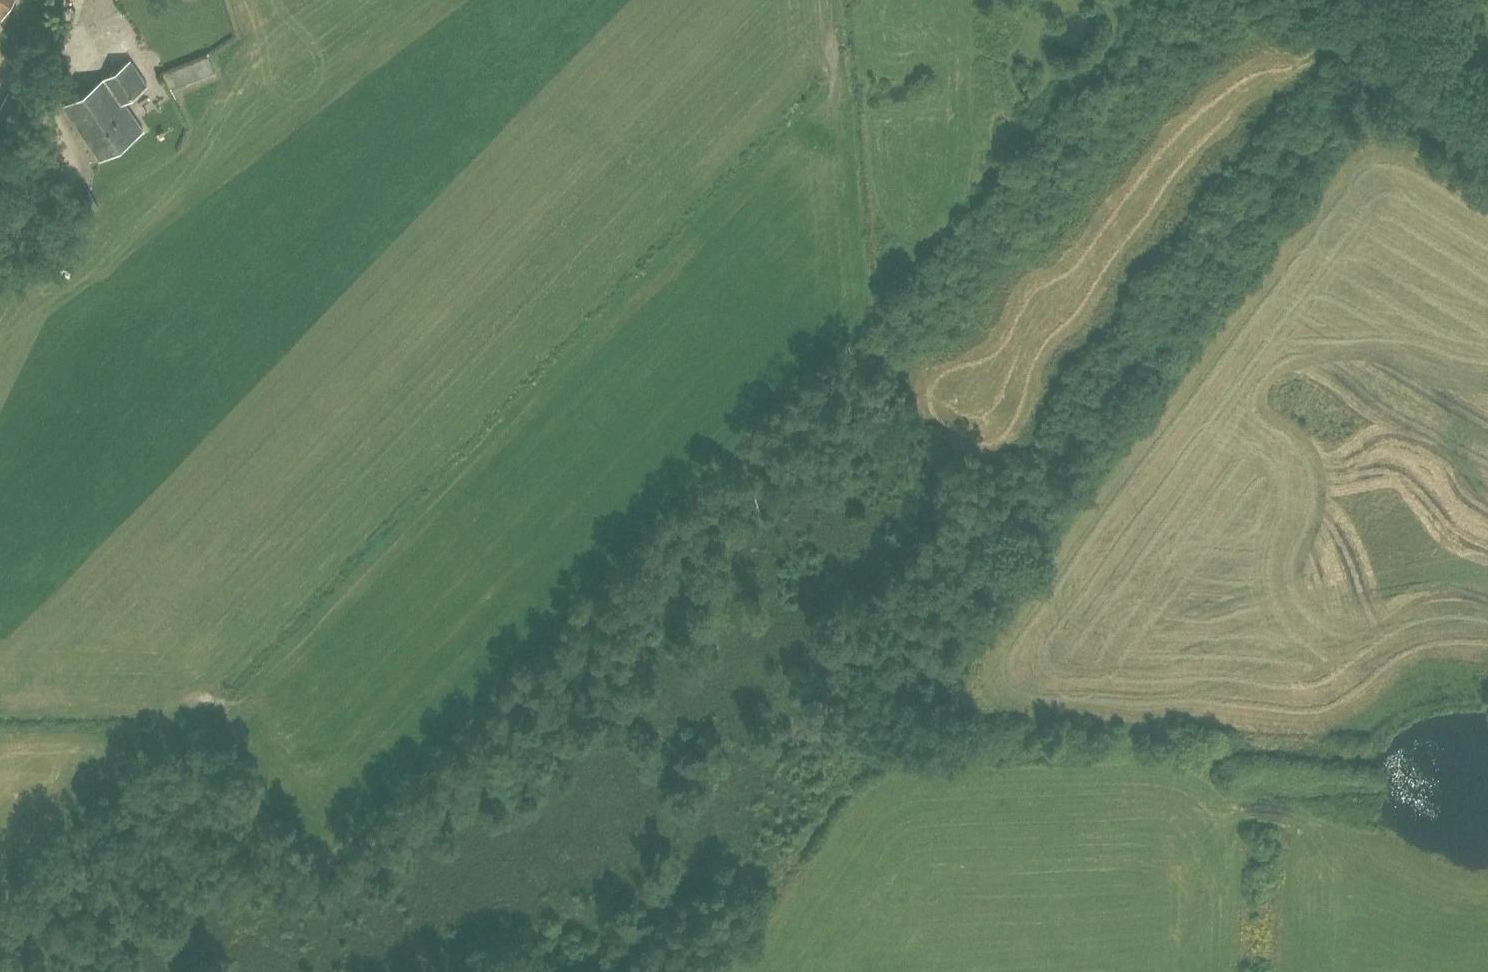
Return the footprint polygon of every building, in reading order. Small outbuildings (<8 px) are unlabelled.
[(3,20),(14,0),(0,0),(0,19),(3,20)] [(178,88),(215,74),(209,57),(171,71),(178,88)] [(123,102),(147,86),(130,61),(63,106),(100,160),(143,131),(123,102)]
